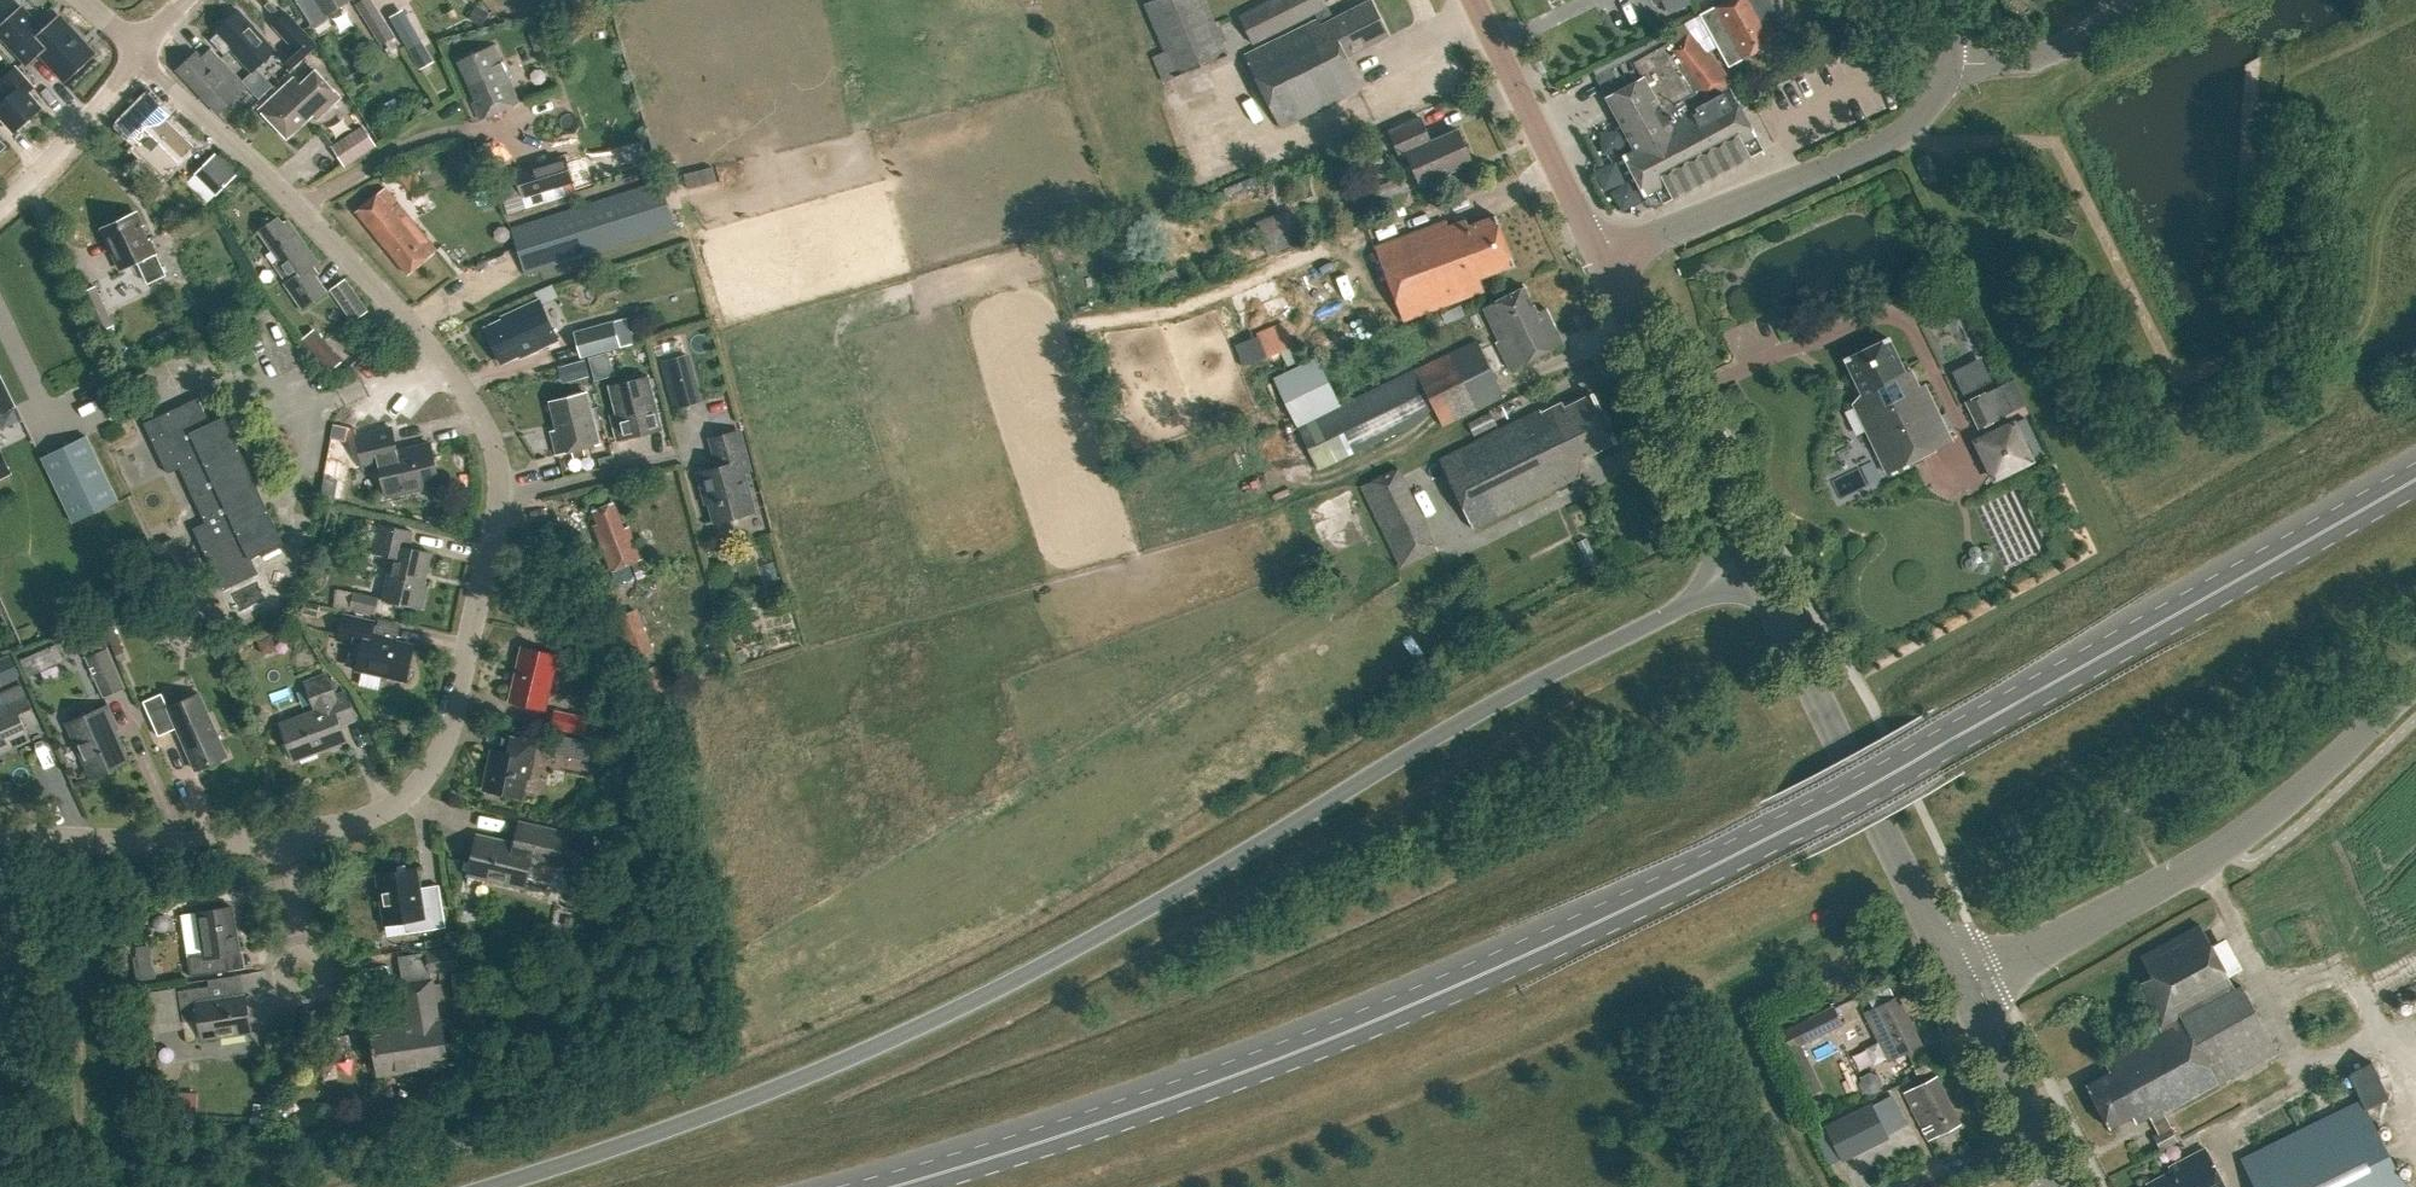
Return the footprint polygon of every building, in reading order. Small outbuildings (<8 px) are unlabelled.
[(325,15),(349,0),(315,0),(325,15)] [(394,36),(371,0),(361,0),(355,4),(381,44),(394,36)] [(402,4),(399,0),(382,0),(389,11),(402,4)] [(1143,4),(1163,51),(1151,56),(1162,82),(1228,54),(1224,43),(1227,40),(1218,20),(1215,22),(1206,0),(1152,0),(1143,4)] [(1371,0),(1369,0),(1329,20),(1320,0),(1268,0),(1237,15),(1252,45),(1314,13),(1317,21),(1244,57),(1280,129),(1362,87),(1346,56),(1388,35),(1371,0)] [(1699,14),(1728,65),(1771,41),(1767,35),(1773,31),(1766,19),(1763,20),(1763,19),(1772,9),(1767,0),(1725,0),(1699,14)] [(470,18),(484,26),(493,11),(479,3),(470,18)] [(404,5),(390,13),(419,66),(433,58),(404,5)] [(0,24),(0,35),(27,65),(40,54),(65,82),(94,56),(57,15),(41,30),(19,6),(0,24)] [(237,10),(228,19),(226,17),(216,27),(218,28),(216,30),(218,33),(211,41),(224,54),(230,48),(252,72),(274,51),(274,50),(237,10)] [(289,12),(274,25),(292,45),(281,56),(292,68),(319,46),(289,12)] [(1654,189),(1662,203),(1762,149),(1727,83),(1730,80),(1690,31),(1670,47),(1668,42),(1657,48),(1658,49),(1634,62),(1639,71),(1602,91),(1617,118),(1634,149),(1622,155),(1643,195),(1654,189)] [(459,60),(478,99),(471,102),(479,119),(517,101),(491,45),(459,60)] [(178,68),(218,112),(246,86),(229,68),(219,78),(196,52),(178,68)] [(0,104),(0,118),(13,132),(41,107),(27,92),(33,87),(15,67),(0,80),(0,85),(10,95),(0,104)] [(293,79),(267,103),(260,110),(285,137),(312,112),(317,117),(339,97),(315,72),(300,86),(293,79)] [(135,147),(148,160),(148,161),(163,176),(178,162),(177,161),(192,146),(166,120),(169,117),(149,97),(121,124),(140,143),(135,147)] [(371,113),(378,124),(391,116),(385,105),(371,113)] [(1470,163),(1456,130),(1430,141),(1419,117),(1387,131),(1399,158),(1405,155),(1419,187),(1445,176),(1444,174),(1470,163)] [(332,148),(345,167),(376,146),(364,127),(332,148)] [(198,171),(219,192),(236,176),(215,154),(198,171)] [(515,172),(523,197),(572,182),(567,162),(536,172),(534,166),(515,172)] [(509,225),(524,275),(675,228),(660,178),(509,225)] [(356,212),(408,274),(437,250),(385,187),(356,212)] [(1267,254),(1301,241),(1294,223),(1287,208),(1254,221),(1260,236),(1267,254)] [(121,270),(138,263),(148,284),(165,276),(135,213),(102,229),(121,270)] [(1375,247),(1402,321),(1482,291),(1478,279),(1513,267),(1494,215),(1467,225),(1465,220),(1447,226),(1445,221),(1375,247)] [(318,263),(287,220),(282,224),(278,218),(258,232),(279,261),(274,265),(286,283),(284,284),(302,310),(326,293),(310,269),(318,263)] [(1333,289),(1350,334),(1364,328),(1337,256),(1300,270),(1303,276),(1321,269),(1329,290),(1333,289)] [(329,289),(352,322),(368,310),(345,278),(329,289)] [(81,292),(98,332),(112,326),(95,286),(81,292)] [(1561,343),(1544,309),(1535,313),(1522,289),(1484,308),(1510,369),(1561,343)] [(487,330),(502,362),(520,354),(522,357),(557,340),(538,302),(503,318),(505,321),(487,330)] [(573,330),(580,357),(621,345),(613,320),(573,330)] [(1257,333),(1267,357),(1293,346),(1283,322),(1257,333)] [(1853,404),(1887,473),(1952,441),(1924,384),(1919,387),(1910,370),(1905,372),(1888,337),(1844,359),(1861,394),(1853,404)] [(1441,426),(1504,396),(1476,338),(1339,404),(1296,425),(1296,426),(1317,470),(1414,424),(1433,409),(1441,426)] [(311,351),(320,362),(333,351),(324,340),(311,351)] [(608,352),(589,357),(595,381),(614,375),(608,352)] [(662,361),(670,389),(687,385),(679,356),(662,361)] [(568,363),(571,380),(592,376),(589,359),(568,363)] [(1984,366),(1956,380),(1964,395),(1992,381),(1984,366)] [(0,377),(0,420),(16,412),(0,377)] [(617,414),(611,416),(617,439),(660,429),(647,377),(610,387),(617,414)] [(1966,402),(1979,428),(2014,410),(2001,384),(1966,402)] [(556,430),(550,431),(556,455),(599,444),(586,393),(549,402),(556,430)] [(1565,407),(1563,402),(1541,413),(1540,411),(1439,460),(1473,530),(1579,478),(1581,459),(1615,442),(1592,394),(1565,407)] [(283,543),(224,417),(210,424),(198,398),(144,424),(150,438),(168,474),(175,470),(180,468),(195,502),(205,523),(193,529),(222,591),(258,574),(251,558),(283,543)] [(1467,422),(1474,436),(1496,426),(1489,411),(1467,422)] [(431,423),(404,428),(406,440),(434,434),(431,423)] [(1978,444),(1993,474),(1997,474),(2027,459),(2030,456),(2015,426),(2011,426),(1981,441),(1978,444)] [(364,470),(365,469),(378,466),(386,497),(439,485),(430,444),(397,452),(391,428),(356,437),(364,470)] [(711,438),(718,466),(698,472),(704,493),(707,492),(715,522),(752,511),(741,472),(748,470),(737,431),(711,438)] [(86,436),(42,457),(74,523),(118,501),(86,436)] [(600,453),(604,465),(618,461),(614,448),(600,453)] [(1398,467),(1359,486),(1399,567),(1436,545),(1398,467)] [(613,502),(591,510),(599,529),(595,530),(611,571),(641,559),(628,527),(624,528),(613,502)] [(380,524),(373,553),(393,557),(384,599),(422,608),(427,586),(423,585),(431,552),(409,547),(413,532),(380,524)] [(158,545),(174,579),(190,572),(173,537),(158,545)] [(249,609),(270,598),(262,581),(240,592),(249,609)] [(349,608),(374,614),(378,595),(354,589),(349,608)] [(632,653),(652,648),(643,609),(622,614),(632,653)] [(371,636),(374,622),(342,615),(336,640),(348,643),(344,665),(356,668),(356,670),(405,681),(413,646),(371,636)] [(104,622),(119,654),(129,649),(114,618),(104,622)] [(104,696),(124,687),(107,649),(87,658),(104,696)] [(508,701),(544,710),(556,657),(520,649),(508,701)] [(0,661),(0,674),(3,682),(20,675),(12,656),(0,661)] [(315,711),(280,724),(294,760),(346,740),(339,724),(354,718),(344,692),(334,696),(326,674),(305,683),(315,711)] [(0,706),(0,753),(31,739),(25,727),(38,722),(21,685),(1,694),(5,704),(0,706)] [(177,728),(195,770),(227,756),(200,693),(168,707),(162,694),(143,702),(158,736),(177,728)] [(108,705),(67,723),(91,779),(130,762),(116,731),(119,730),(108,705)] [(552,727),(585,735),(589,720),(555,712),(552,727)] [(590,735),(602,738),(606,722),(594,720),(590,735)] [(561,736),(557,754),(588,761),(589,757),(601,760),(604,745),(561,736)] [(511,737),(507,754),(492,751),(483,790),(523,800),(528,780),(530,780),(538,744),(511,737)] [(520,823),(515,845),(478,837),(469,875),(491,880),(491,882),(525,890),(532,857),(558,863),(564,833),(520,823)] [(573,848),(594,852),(597,836),(577,832),(573,848)] [(385,925),(405,922),(407,934),(446,928),(439,885),(420,888),(417,869),(377,875),(385,925)] [(232,907),(180,915),(190,977),(228,971),(225,954),(239,952),(232,907)] [(2134,984),(2159,1028),(2101,1059),(2108,1070),(2084,1083),(2108,1126),(2131,1113),(2136,1122),(2148,1115),(2157,1131),(2151,1135),(2159,1150),(2177,1140),(2162,1114),(2276,1050),(2240,986),(2235,989),(2199,925),(2141,956),(2152,975),(2134,984)] [(425,952),(428,975),(457,970),(454,948),(425,952)] [(154,962),(139,964),(141,981),(156,979),(154,962)] [(373,1051),(374,1051),(378,1075),(448,1064),(441,1021),(439,1021),(432,980),(402,985),(408,1026),(371,1031),(373,1044),(372,1044),(373,1051)] [(197,1019),(200,1038),(251,1031),(245,994),(221,998),(218,983),(178,990),(183,1022),(197,1019)] [(1921,1045),(1896,996),(1864,1012),(1888,1061),(1921,1045)] [(1811,1017),(1775,1035),(1785,1054),(1798,1081),(1794,1083),(1802,1101),(1819,1095),(1797,1048),(1821,1036),(1811,1017)] [(1904,1092),(1928,1140),(1960,1124),(1936,1076),(1904,1092)] [(172,1111),(197,1112),(198,1091),(172,1091),(172,1111)] [(2362,1102),(2242,1161),(2255,1186),(2404,1186),(2362,1102)] [(1870,1106),(1827,1127),(1843,1159),(1886,1138),(1870,1106)] [(2206,1147),(2169,1167),(2171,1171),(2147,1184),(2149,1186),(2225,1186),(2206,1147)]
